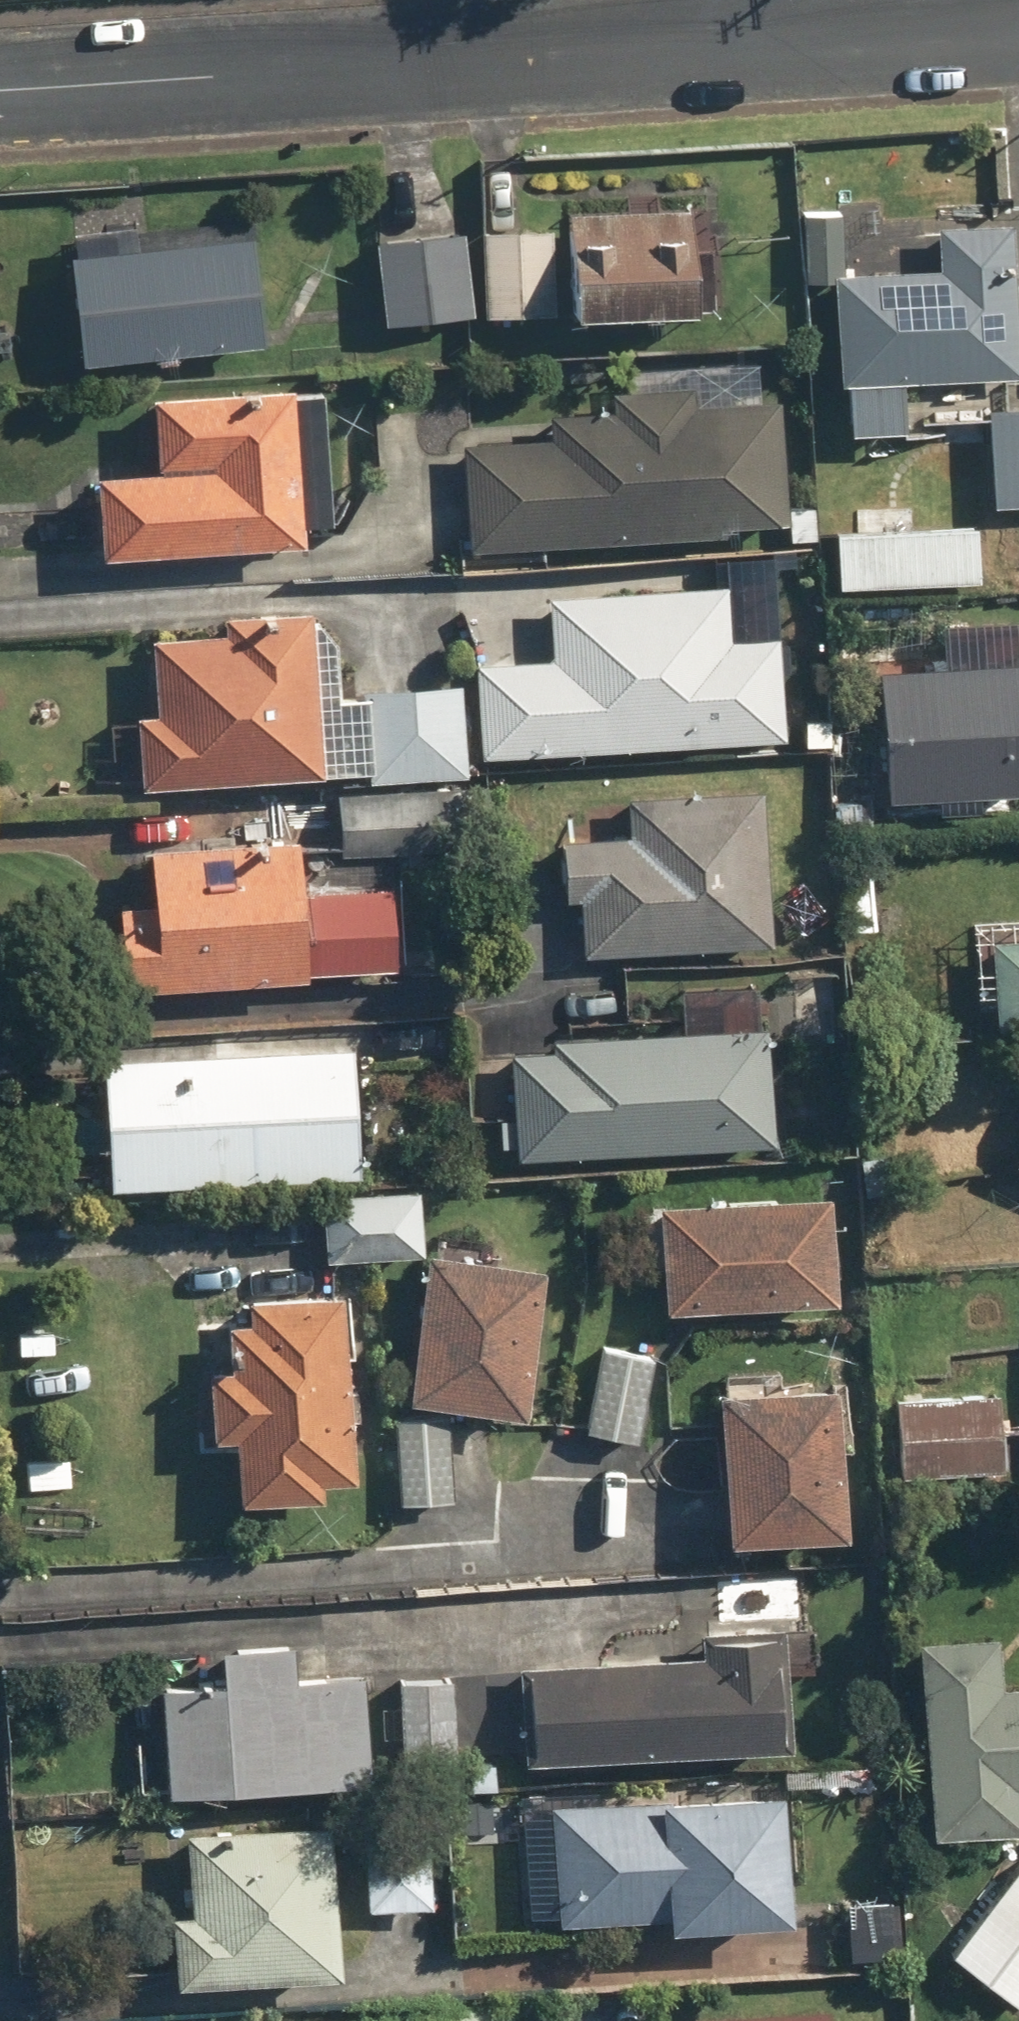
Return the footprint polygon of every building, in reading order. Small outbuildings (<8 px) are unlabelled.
[(714,196),(584,199),(587,308),(717,304),(714,196)] [(799,206),(798,273),(846,274),(843,376),(1018,380),(1018,218),(954,217),(953,257),(920,256),(921,209),(799,206)] [(554,220),(487,221),(488,315),(556,314),(554,220)] [(80,238),(90,355),(276,340),(266,222),(80,238)] [(465,224),(384,231),(392,319),(473,312),(465,224)] [(310,372),(163,380),(167,459),(106,462),(110,553),(319,542),(310,372)] [(556,435),(472,438),(476,538),(725,530),(724,510),(796,507),(793,397),(707,400),(706,379),(616,382),(617,405),(555,407),(556,435)] [(1018,499),(1018,393),(997,392),(992,498),(1018,499)] [(564,653),(480,656),(476,751),(797,737),(793,634),(734,637),(731,575),(560,583),(564,653)] [(469,775),(471,679),(373,676),(372,694),(343,693),(345,612),(238,609),(238,627),(169,626),(167,705),(152,704),(151,767),(469,775)] [(1018,775),(1018,654),(906,663),(916,784),(1018,775)] [(775,779),(629,783),(630,832),(568,833),(569,890),(595,890),(597,948),(780,943),(775,779)] [(341,788),(343,847),(502,843),(500,783),(341,788)] [(123,898),(128,981),(410,966),(405,874),(312,879),(310,830),(156,838),(159,896),(123,898)] [(1002,924),(1006,1015),(1018,1015),(1018,923),(1002,924)] [(514,1053),(518,1153),(781,1142),(776,1022),(690,1026),(563,1031),(559,944),(480,947),(484,1054),(514,1053)] [(358,1033),(108,1054),(119,1184),(369,1163),(358,1033)] [(425,1252),(421,1181),(330,1186),(334,1258),(425,1252)] [(673,1193),(674,1297),(821,1295),(821,1314),(851,1313),(849,1191),(673,1193)] [(550,1254),(435,1244),(422,1391),(537,1401),(550,1254)] [(251,1428),(252,1489),(338,1486),(337,1464),(365,1463),(360,1287),(257,1290),(258,1338),(241,1338),(242,1379),(215,1379),(216,1429),(251,1428)] [(666,1348),(606,1337),(590,1425),(650,1436),(666,1348)] [(848,1379),(726,1387),(736,1532),(858,1524),(848,1379)] [(900,1388),(904,1468),(1014,1462),(1011,1383),(900,1388)] [(461,1413),(398,1410),(393,1496),(457,1499),(461,1413)] [(709,1651),(531,1657),(534,1750),(791,1741),(786,1622),(709,1625),(709,1651)] [(930,1624),(936,1824),(1018,1822),(1018,1677),(1012,1677),(1011,1622),(930,1624)] [(230,1674),(174,1676),(179,1781),(378,1772),(372,1650),(308,1653),(307,1636),(229,1639),(230,1674)] [(461,1663),(398,1664),(399,1764),(462,1763),(461,1663)] [(555,1804),(523,1804),(522,1895),(562,1896),(562,1916),(802,1920),(804,1783),(644,1780),(644,1793),(555,1792),(555,1804)] [(441,1803),(373,1808),(380,1906),(448,1902),(441,1803)] [(341,1820),(198,1823),(200,1903),(180,1904),(181,1971),(344,1967),(341,1820)] [(951,1947),(1018,2002),(1018,1864),(951,1947)]
